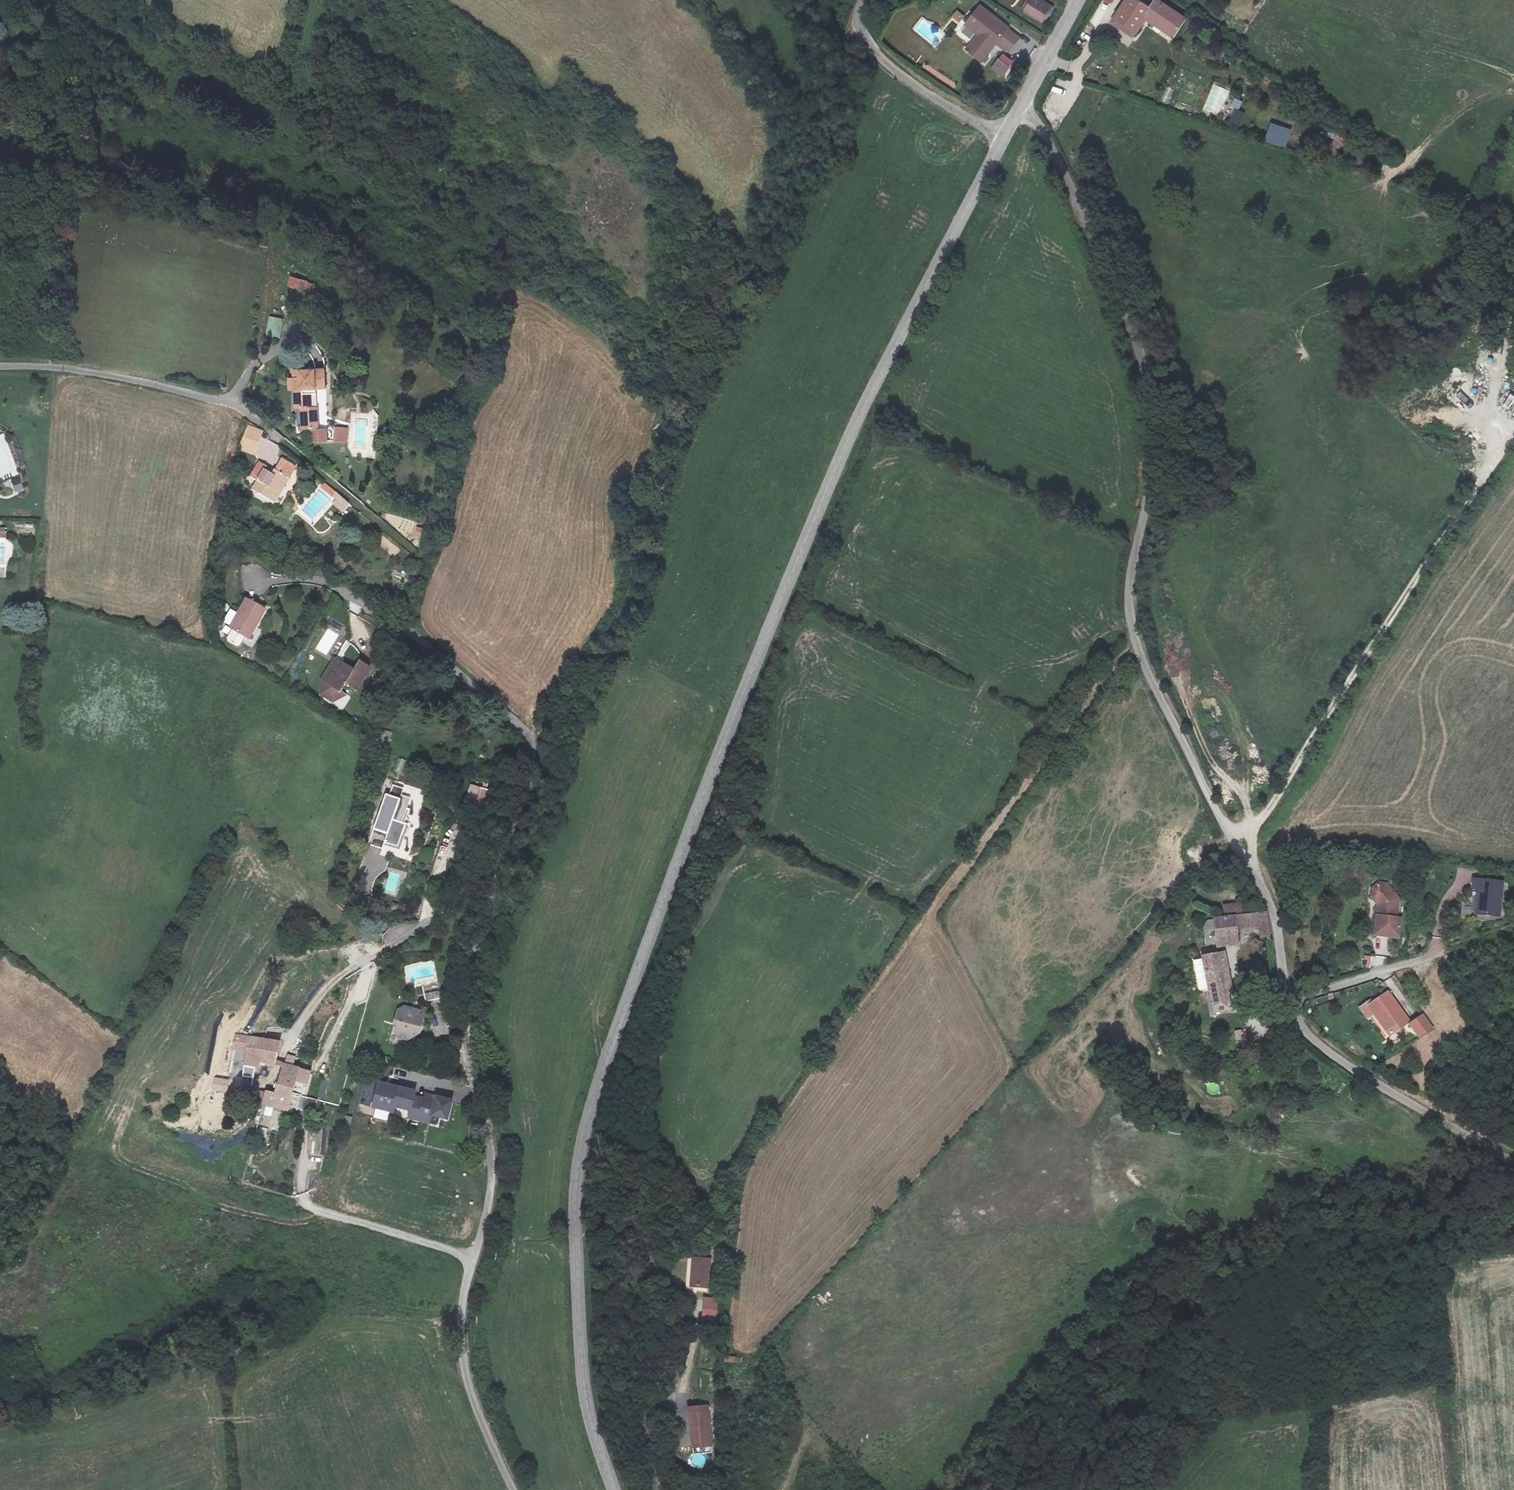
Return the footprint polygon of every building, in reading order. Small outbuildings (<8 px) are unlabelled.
[(1053,4),(1045,0),(1028,0),(1022,13),(1045,23),(1053,4)] [(1135,44),(1146,26),(1152,17),(1131,3),(1117,26),(1124,31),(1121,35),(1135,44)] [(1025,39),(984,9),(972,26),(986,36),(975,51),(989,61),(1003,41),(1016,51),(1025,39)] [(951,18),(958,24),(964,15),(957,10),(951,18)] [(1156,11),(1152,17),(1146,26),(1164,37),(1173,23),(1156,11)] [(1199,57),(1206,61),(1213,50),(1207,46),(1199,57)] [(1003,53),(990,68),(1002,77),(1014,62),(1003,53)] [(1217,119),(1230,89),(1215,82),(1201,112),(1217,119)] [(1164,87),(1161,102),(1170,104),(1173,89),(1164,87)] [(1178,103),(1177,107),(1190,112),(1192,108),(1178,103)] [(1240,126),(1246,112),(1235,108),(1229,121),(1240,126)] [(312,293),(314,281),(289,277),(287,288),(312,293)] [(282,338),(283,317),(268,317),(267,337),(282,338)] [(303,373),(286,374),(288,413),(319,412),(318,392),(303,392),(303,373)] [(1511,393),(1501,406),(1513,415),(1513,395),(1511,393)] [(254,456),(264,431),(247,424),(237,449),(254,456)] [(333,442),(348,442),(349,427),(333,427),(333,442)] [(1468,434),(1478,441),(1482,435),(1472,428),(1468,434)] [(264,470),(256,465),(247,478),(255,484),(249,492),(270,506),(276,497),(273,495),(280,486),(282,488),(289,479),(279,472),(275,477),(272,474),(269,477),(262,473),(264,470)] [(325,482),(320,487),(331,497),(335,493),(325,482)] [(414,535),(422,536),(423,527),(415,526),(414,535)] [(260,610),(240,600),(225,630),(242,639),(248,627),(250,628),(260,610)] [(242,648),(240,656),(249,658),(250,650),(242,648)] [(336,664),(326,659),(320,669),(325,673),(329,676),(336,664)] [(363,668),(352,661),(346,671),(336,664),(329,676),(325,673),(319,681),(320,690),(326,694),(334,692),(339,683),(350,689),(363,668)] [(394,771),(401,773),(405,760),(398,758),(394,771)] [(463,809),(485,813),(490,790),(468,785),(463,809)] [(373,821),(363,852),(377,857),(379,850),(393,855),(400,830),(396,829),(405,804),(396,802),(398,795),(388,792),(378,823),(373,821)] [(447,852),(451,841),(445,839),(442,850),(447,852)] [(1511,884),(1487,881),(1484,907),(1509,909),(1511,884)] [(1384,913),(1383,942),(1407,943),(1407,925),(1401,924),(1401,912),(1404,912),(1404,904),(1392,892),(1383,891),(1378,896),(1378,903),(1384,903),(1389,909),(1389,913),(1384,913)] [(1242,903),(1223,904),(1223,915),(1242,914),(1242,903)] [(1266,945),(1274,943),(1268,916),(1219,925),(1223,953),(1245,949),(1243,931),(1263,927),(1266,945)] [(1214,1020),(1228,1018),(1217,960),(1203,963),(1214,1020)] [(446,999),(439,984),(424,990),(431,1005),(446,999)] [(1423,1022),(1401,991),(1384,1003),(1382,1000),(1373,1007),(1380,1016),(1387,1011),(1405,1035),(1423,1022)] [(422,1038),(426,1016),(417,1014),(416,1018),(411,1016),(407,1012),(404,1011),(398,1016),(395,1029),(398,1034),(396,1038),(400,1044),(411,1046),(422,1038)] [(1438,1016),(1425,1025),(1435,1039),(1448,1030),(1438,1016)] [(1234,1031),(1236,1045),(1247,1043),(1246,1030),(1234,1031)] [(257,1076),(276,1077),(281,1055),(248,1051),(243,1088),(255,1089),(257,1076)] [(289,1080),(276,1077),(270,1118),(286,1121),(289,1096),(305,1097),(307,1081),(289,1080)] [(1207,1083),(1208,1094),(1219,1093),(1219,1082),(1207,1083)] [(417,1095),(379,1088),(374,1111),(395,1116),(396,1110),(413,1114),(416,1099),(417,1095)] [(426,1102),(416,1099),(413,1114),(433,1119),(432,1123),(449,1127),(454,1103),(427,1097),(426,1102)] [(250,1113),(270,1118),(268,1107),(253,1102),(250,1113)] [(1290,1107),(1284,1115),(1293,1122),(1299,1114),(1290,1107)] [(312,1154),(321,1154),(321,1128),(312,1128),(312,1154)] [(310,1158),(310,1167),(322,1167),(322,1158),(310,1158)] [(725,1275),(708,1274),(706,1302),(722,1304),(725,1275)] [(711,1413),(693,1415),(697,1450),(716,1448),(711,1413)]
